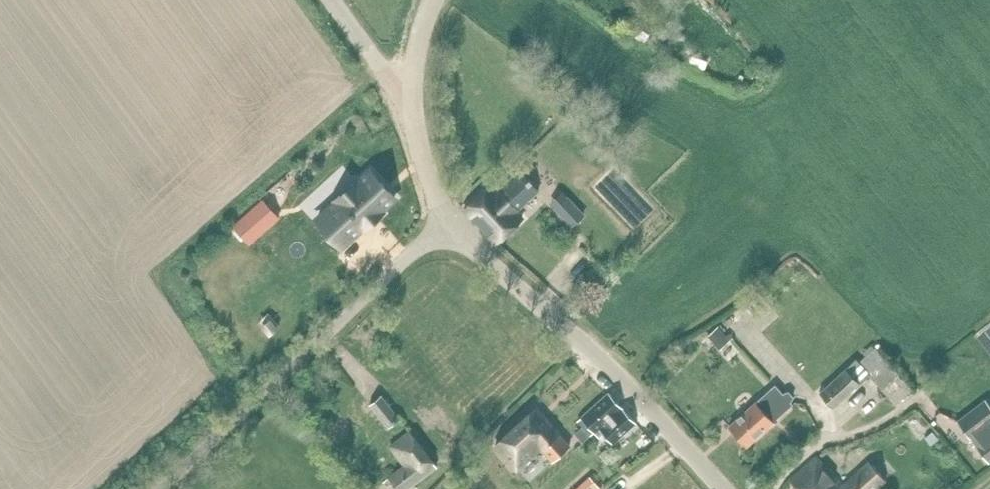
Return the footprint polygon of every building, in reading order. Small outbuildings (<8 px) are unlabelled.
[(611,224),(634,202),(602,169),(579,191),(611,224)] [(466,209),(497,242),(522,218),(516,211),(538,189),(520,170),(497,192),(491,185),(466,209)] [(338,201),(325,213),(349,239),(364,226),(367,228),(383,213),(380,211),(395,197),(371,171),(359,182),(357,180),(336,199),(338,201)] [(567,198),(555,210),(571,227),(583,215),(567,198)] [(262,199),(234,225),(251,244),(279,218),(262,199)] [(732,340),(719,327),(709,336),(709,335),(701,342),(711,353),(718,347),(721,350),(732,340)] [(834,407),(860,383),(869,375),(895,403),(911,389),(898,375),(899,374),(876,348),(860,363),(856,360),(820,393),(834,407)] [(789,392),(786,393),(784,394),(775,385),(730,426),(747,446),(774,422),(773,422),(793,404),(791,402),(793,401),(794,397),(789,392)] [(591,436),(595,433),(623,408),(609,393),(577,421),(591,436)] [(397,459),(422,439),(389,395),(347,427),(362,447),(379,435),(397,459)] [(985,400),(957,421),(989,463),(989,462),(989,407),(985,400)] [(496,445),(517,468),(540,447),(553,462),(570,446),(536,408),(496,445)] [(613,443),(636,423),(623,408),(595,433),(599,437),(604,433),(613,443)] [(935,432),(928,438),(934,445),(941,439),(935,432)] [(865,466),(843,486),(817,456),(790,480),(799,488),(874,488),(894,472),(883,460),(875,467),(870,461),(865,466)] [(578,488),(600,488),(590,478),(578,488)]
